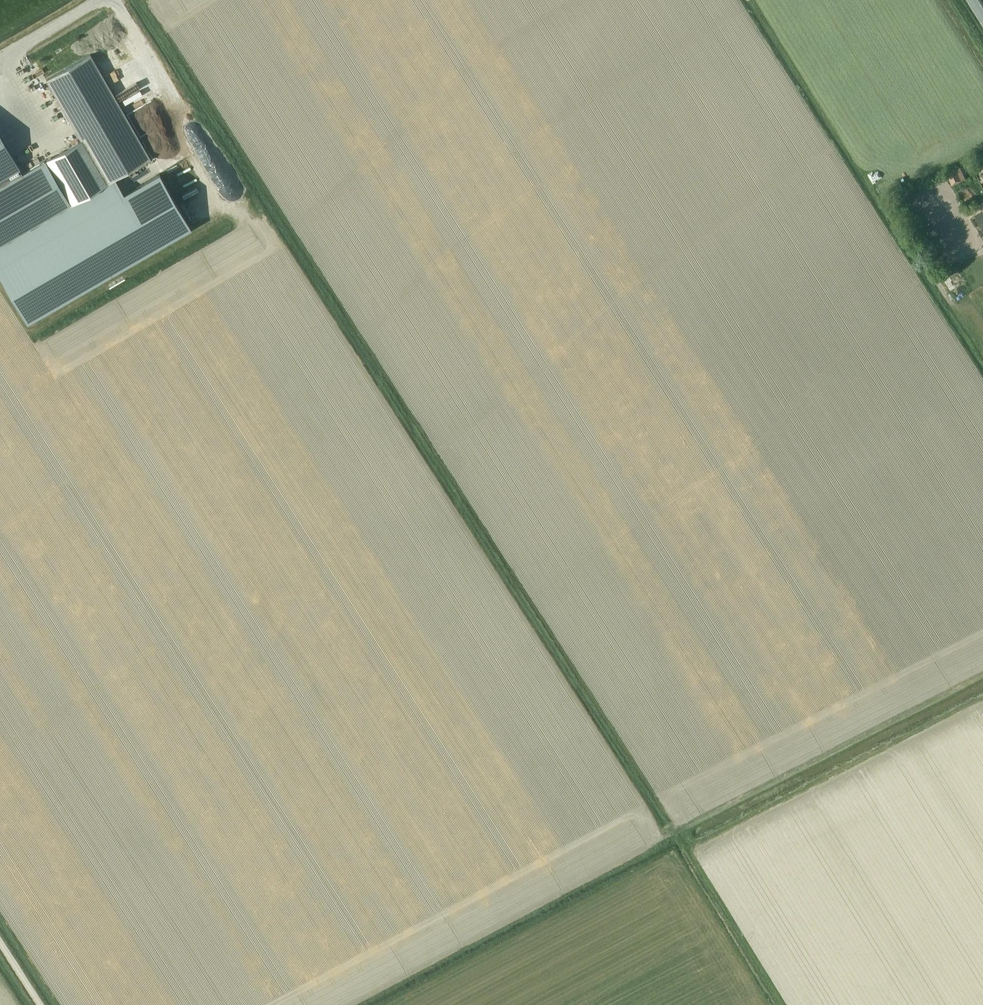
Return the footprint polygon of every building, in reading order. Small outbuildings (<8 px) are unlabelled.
[(81,139),(106,183),(115,179),(150,158),(90,54),(46,80),(81,139)] [(23,174),(0,135),(0,187),(23,174)] [(106,184),(81,140),(46,160),(72,203),(106,184)] [(70,204),(45,161),(0,187),(0,245),(70,204)] [(946,172),(952,185),(966,178),(960,166),(956,168),(956,167),(946,172)] [(159,174),(124,194),(115,179),(106,184),(72,203),(70,204),(0,245),(0,275),(28,323),(191,229),(159,174)] [(975,216),(982,230),(978,232),(982,241),(982,211),(975,216)]
